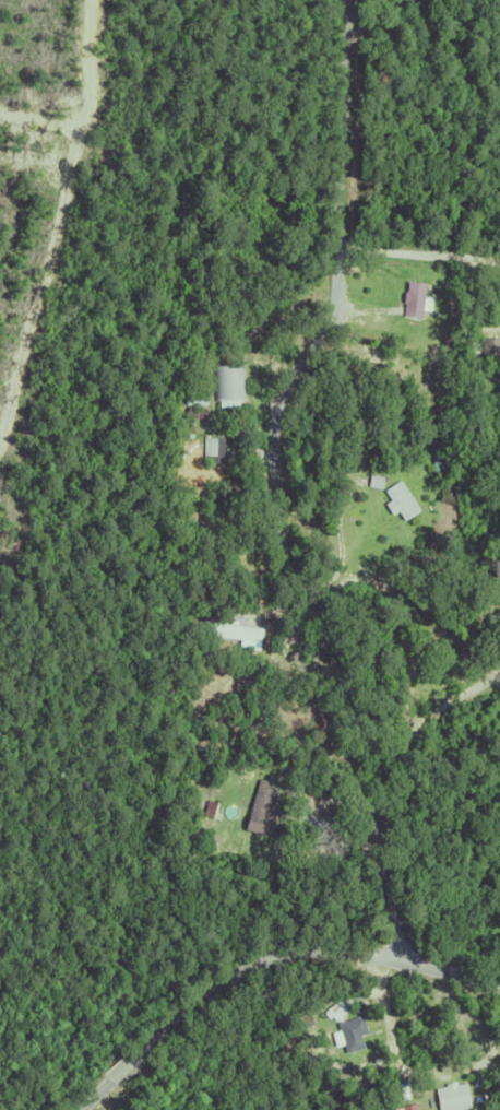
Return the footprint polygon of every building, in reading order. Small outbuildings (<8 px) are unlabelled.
[(421,305),(420,314),(402,312),(405,276),(424,279),(422,292),(429,292),(428,305),(421,305)] [(479,333),(497,332),(497,357),(480,357),(479,333)] [(210,364),(242,363),(243,398),(211,399),(210,364)] [(184,404),(201,404),(201,414),(184,414),(184,404)] [(204,419),(205,409),(190,408),(189,418),(204,419)] [(236,422),(236,430),(198,429),(198,421),(204,421),(204,416),(213,417),(213,421),(236,422)] [(181,430),(181,422),(191,422),(191,430),(181,430)] [(191,463),(202,463),(201,434),(222,434),(223,476),(191,476),(191,463)] [(431,457),(432,449),(447,450),(447,458),(431,457)] [(430,470),(430,458),(439,458),(438,470),(430,470)] [(396,507),(390,511),(383,500),(389,496),(382,487),(397,476),(417,506),(402,516),(396,507)] [(444,495),(445,481),(454,481),(453,495),(444,495)] [(498,605),(499,608),(499,624),(493,629),(484,616),(498,605)] [(209,631),(210,621),(260,625),(259,637),(209,631)] [(266,810),(264,814),(272,815),(266,834),(241,827),(257,775),(266,778),(265,782),(274,786),(270,804),(274,805),(272,812),(266,810)] [(201,813),(204,796),(214,799),(212,815),(201,813)] [(321,1015),(350,991),(356,997),(325,1022),(321,1015)] [(359,1035),(365,1034),(361,1017),(336,1022),(342,1052),(362,1048),(359,1035)] [(447,1109),(437,1109),(433,1087),(443,1085),(442,1081),(454,1079),(454,1083),(465,1081),(468,1106),(447,1109)] [(414,1101),(416,1109),(400,1109),(398,1105),(414,1101)]
